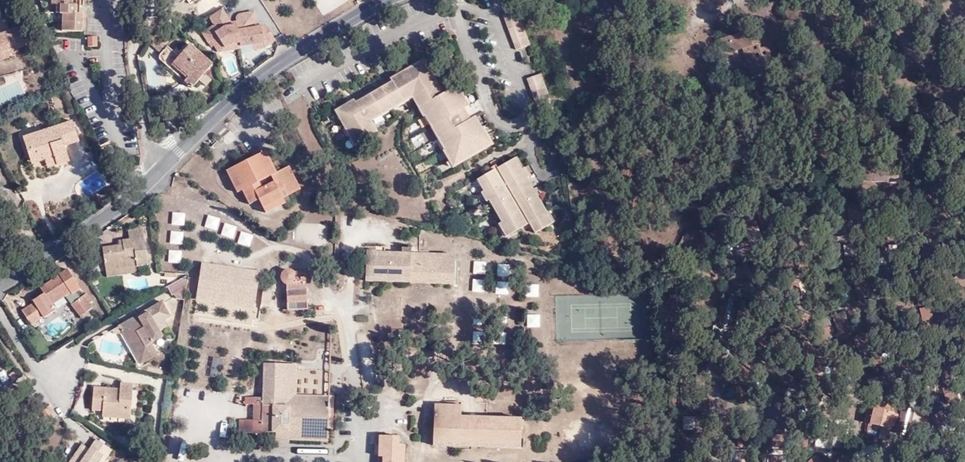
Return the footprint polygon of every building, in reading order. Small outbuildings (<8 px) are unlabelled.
[(61,11),(60,22),(60,29),(82,30),(83,13),(82,14),(77,13),(77,4),(74,4),(74,0),(57,0),(57,3),(61,3),(61,11)] [(323,16),(349,0),(314,0),(323,16)] [(214,26),(204,33),(218,55),(266,49),(276,42),(266,25),(255,13),(237,15),(230,18),(223,9),(210,19),(214,26)] [(502,17),(515,51),(531,45),(525,28),(518,11),(502,17)] [(18,53),(33,47),(24,25),(11,31),(5,17),(0,19),(0,58),(17,51),(18,53)] [(173,40),(164,30),(161,31),(156,33),(150,39),(161,50),(173,40)] [(88,45),(97,46),(98,37),(88,37),(88,45)] [(210,67),(189,43),(179,53),(170,61),(184,77),(180,80),(187,87),(210,67)] [(170,61),(179,53),(175,48),(162,60),(180,80),(184,77),(170,61)] [(0,58),(0,63),(19,56),(18,53),(17,51),(0,58)] [(424,70),(420,64),(415,67),(418,73),(424,70)] [(424,108),(433,102),(435,101),(431,95),(425,85),(422,79),(418,73),(415,67),(403,75),(407,81),(424,108)] [(422,79),(427,75),(424,70),(418,73),(422,79)] [(407,81),(403,75),(396,79),(399,85),(407,81)] [(425,85),(431,82),(427,75),(422,79),(425,85)] [(543,77),(527,82),(540,118),(555,112),(543,77)] [(393,85),(394,88),(399,85),(396,79),(391,82),(393,85)] [(410,103),(416,113),(421,109),(424,108),(407,81),(399,85),(407,99),(410,103)] [(431,95),(437,92),(431,82),(425,85),(431,95)] [(375,96),(377,99),(394,88),(393,85),(375,96)] [(462,96),(456,88),(455,89),(451,91),(456,100),(462,96)] [(438,99),(450,118),(463,111),(460,106),(456,100),(451,91),(440,98),(438,99)] [(431,95),(435,101),(438,99),(440,98),(437,92),(431,95)] [(359,106),(361,109),(377,99),(375,96),(359,106)] [(450,118),(438,99),(435,101),(433,102),(445,122),(450,118)] [(396,104),(399,109),(405,106),(402,100),(396,104)] [(433,102),(424,108),(421,109),(426,118),(427,117),(431,124),(425,127),(428,132),(430,137),(437,133),(441,139),(447,149),(453,159),(458,167),(469,160),(451,132),(445,122),(433,102)] [(370,125),(361,109),(359,106),(353,109),(364,128),(370,125)] [(359,147),(372,140),(364,128),(353,109),(352,107),(339,114),(343,121),(349,130),(353,137),(359,147)] [(421,109),(416,113),(421,121),(426,118),(421,109)] [(469,121),(463,111),(450,118),(457,129),(467,123),(469,121)] [(343,121),(339,114),(334,117),(338,124),(343,121)] [(374,118),(377,122),(383,119),(380,114),(374,118)] [(426,118),(421,121),(425,127),(431,124),(427,117),(426,118)] [(451,132),(457,129),(450,118),(445,122),(451,132)] [(477,124),(473,118),(469,121),(467,123),(470,128),(477,124)] [(343,133),(349,130),(343,121),(338,124),(343,133)] [(74,123),(24,138),(32,160),(45,156),(54,154),(57,165),(71,161),(67,148),(81,143),(74,123)] [(470,128),(467,123),(457,129),(474,157),(486,149),(481,141),(477,134),(474,135),(470,128)] [(372,140),(377,137),(371,126),(370,125),(364,128),(372,140)] [(469,160),(474,157),(457,129),(451,132),(469,160)] [(348,141),(353,137),(349,130),(343,133),(348,141)] [(481,141),(487,138),(482,131),(477,134),(481,141)] [(437,133),(430,137),(434,142),(441,139),(437,133)] [(354,151),(359,147),(353,137),(348,141),(354,151)] [(481,141),(486,149),(492,146),(487,138),(481,141)] [(441,153),(447,149),(441,139),(434,142),(441,153)] [(446,163),(453,159),(447,149),(441,153),(446,163)] [(265,161),(271,158),(268,152),(262,155),(265,161)] [(45,156),(47,161),(49,168),(57,165),(54,154),(45,156)] [(260,201),(265,208),(273,204),(282,200),(290,196),(283,183),(263,193),(258,183),(262,181),(273,176),(269,168),(274,165),(271,158),(265,161),(262,155),(234,169),(237,175),(230,178),(234,186),(239,184),(243,192),(246,198),(257,193),(260,201)] [(45,156),(32,160),(33,165),(47,161),(45,156)] [(517,166),(521,170),(525,168),(518,158),(514,160),(517,166)] [(453,159),(446,163),(451,171),(458,167),(453,159)] [(529,222),(536,233),(537,234),(551,225),(547,220),(551,218),(546,209),(541,201),(536,194),(532,196),(528,190),(532,187),(528,182),(524,185),(521,179),(525,176),(521,170),(517,166),(513,169),(510,163),(497,171),(504,183),(529,222)] [(273,176),(278,173),(274,165),(269,168),(273,176)] [(278,173),(282,180),(283,183),(290,196),(302,190),(291,167),(278,173)] [(237,175),(234,169),(227,172),(230,178),(237,175)] [(504,183),(497,171),(492,174),(500,186),(504,183)] [(872,181),(872,172),(860,171),(860,181),(872,181)] [(889,182),(889,172),(872,172),(872,181),(889,182)] [(889,172),(889,182),(902,182),(903,173),(889,172)] [(511,234),(525,225),(500,186),(492,174),(483,180),(486,186),(482,188),(484,192),(489,200),(492,204),(497,201),(500,206),(504,211),(499,215),(501,219),(511,234)] [(263,193),(283,183),(282,180),(265,188),(262,181),(258,183),(263,193)] [(525,225),(529,222),(504,183),(500,186),(525,225)] [(239,184),(234,186),(238,194),(243,192),(239,184)] [(532,196),(536,194),(532,187),(528,190),(532,196)] [(489,200),(484,192),(480,195),(485,202),(489,200)] [(257,193),(246,198),(250,206),(260,201),(257,193)] [(273,204),(275,209),(285,204),(282,200),(273,204)] [(273,204),(265,208),(267,213),(275,209),(273,204)] [(504,211),(500,206),(495,209),(499,215),(504,211)] [(499,215),(495,209),(489,213),(496,223),(497,222),(501,219),(499,215)] [(799,211),(786,213),(788,223),(800,221),(799,211)] [(171,225),(185,225),(185,212),(172,212),(171,225)] [(770,212),(759,217),(763,227),(774,222),(770,212)] [(217,230),(220,217),(208,214),(204,227),(217,230)] [(862,215),(850,215),(851,225),(863,225),(862,215)] [(743,225),(754,220),(753,216),(741,221),(743,225)] [(845,216),(833,217),(834,227),(846,226),(845,216)] [(816,218),(804,219),(805,230),(817,228),(816,218)] [(506,237),(511,234),(501,219),(497,222),(506,237)] [(747,235),(758,229),(754,220),(743,225),(747,235)] [(223,223),(222,236),(235,237),(236,224),(223,223)] [(719,243),(729,235),(723,227),(713,235),(719,243)] [(758,229),(747,235),(750,242),(762,237),(758,229)] [(171,230),(169,242),(182,245),(184,232),(171,230)] [(250,246),(254,234),(241,230),(237,242),(250,246)] [(706,233),(697,244),(705,250),(714,240),(706,233)] [(123,252),(118,253),(102,255),(105,278),(148,272),(142,234),(127,236),(129,246),(123,247),(123,252)] [(956,254),(956,242),(945,242),(946,255),(956,254)] [(925,245),(922,254),(934,258),(937,248),(925,245)] [(876,259),(889,258),(888,248),(875,249),(876,259)] [(168,249),(168,262),(182,262),(182,249),(168,249)] [(893,252),(895,267),(903,265),(907,265),(905,250),(893,252)] [(782,261),(794,258),(793,252),(781,255),(782,261)] [(842,253),(829,254),(830,264),(843,263),(842,253)] [(845,258),(847,268),(860,266),(858,255),(845,258)] [(921,257),(911,264),(916,272),(926,266),(921,257)] [(794,258),(782,261),(783,271),(796,269),(794,258)] [(889,258),(876,259),(877,266),(890,264),(889,258)] [(411,280),(411,284),(455,286),(456,263),(368,259),(367,278),(411,280)] [(485,274),(487,261),(474,260),(472,272),(485,274)] [(261,269),(203,261),(198,297),(256,306),(261,269)] [(687,261),(679,271),(687,277),(695,268),(687,261)] [(814,270),(811,261),(799,263),(801,274),(814,270)] [(509,275),(509,264),(498,263),(498,275),(509,275)] [(905,275),(903,265),(895,267),(891,268),(892,278),(905,275)] [(955,266),(944,269),(948,280),(958,277),(955,266)] [(287,301),(288,307),(297,306),(297,310),(308,310),(306,272),(295,272),(294,271),(292,270),(289,270),(287,270),(284,271),(282,273),(281,275),(280,277),(279,279),(280,282),(280,284),(282,286),(284,288),(284,301),(287,301)] [(83,293),(70,272),(43,291),(47,298),(36,305),(37,307),(24,315),(34,330),(60,314),(56,308),(74,297),(75,298),(83,293)] [(187,297),(187,272),(168,272),(168,297),(187,297)] [(939,273),(929,276),(932,288),(942,285),(939,273)] [(677,274),(670,284),(679,290),(685,280),(677,274)] [(882,275),(870,279),(873,288),(885,284),(882,275)] [(485,291),(484,279),(472,279),(472,291),(485,291)] [(263,304),(272,305),(273,294),(276,294),(277,290),(278,281),(269,280),(268,288),(267,288),(267,290),(266,291),(265,292),(263,304)] [(867,280),(855,283),(857,293),(869,289),(867,280)] [(508,294),(508,281),(495,281),(495,294),(508,294)] [(817,282),(818,292),(830,291),(829,281),(817,282)] [(836,284),(837,293),(850,292),(848,282),(836,284)] [(539,296),(538,283),(527,283),(527,296),(539,296)] [(790,286),(793,298),(803,295),(800,283),(790,286)] [(769,288),(771,301),(781,298),(779,285),(769,288)] [(276,294),(273,294),(272,305),(279,306),(281,290),(277,290),(276,294)] [(964,302),(962,290),(957,291),(960,303),(964,302)] [(936,291),(927,293),(930,304),(939,302),(936,291)] [(950,305),(960,303),(957,291),(947,293),(950,305)] [(754,292),(751,304),(761,306),(764,295),(754,292)] [(673,294),(672,306),(683,307),(683,295),(673,294)] [(164,301),(173,315),(179,310),(171,296),(164,301)] [(89,298),(74,309),(83,321),(95,312),(92,307),(95,305),(89,298)] [(149,314),(150,317),(153,321),(141,328),(138,324),(136,321),(123,329),(146,368),(160,360),(153,348),(163,342),(160,337),(168,332),(164,326),(173,321),(163,306),(149,314)] [(933,307),(923,309),(926,321),(935,319),(933,307)] [(755,322),(758,310),(747,308),(745,320),(755,322)] [(942,323),(952,320),(949,309),(939,311),(942,323)] [(675,310),(674,322),(684,323),(685,311),(675,310)] [(758,310),(755,322),(763,324),(766,311),(758,310)] [(868,313),(868,323),(880,324),(881,314),(868,313)] [(836,324),(848,319),(846,314),(834,319),(836,324)] [(527,315),(527,325),(540,325),(540,315),(527,315)] [(150,317),(138,324),(141,328),(153,321),(150,317)] [(848,319),(836,324),(840,334),(852,329),(848,319)] [(883,319),(883,329),(895,329),(896,319),(883,319)] [(832,326),(821,331),(825,340),(836,336),(832,326)] [(940,341),(950,339),(948,326),(938,328),(940,341)] [(123,329),(119,332),(123,339),(142,370),(146,368),(123,329)] [(693,329),(683,329),(682,340),(692,341),(693,329)] [(863,331),(853,338),(858,346),(869,340),(863,331)] [(772,338),(775,347),(787,343),(784,334),(772,338)] [(789,346),(801,345),(801,335),(789,336),(789,346)] [(880,335),(878,347),(889,348),(891,337),(880,335)] [(764,340),(755,349),(763,356),(771,347),(764,340)] [(851,341),(840,347),(845,356),(856,349),(851,341)] [(681,345),(680,355),(690,356),(691,345),(681,345)] [(802,353),(801,345),(789,346),(789,353),(802,353)] [(836,346),(826,352),(831,361),(841,355),(836,346)] [(942,347),(932,347),(931,359),(941,360),(942,347)] [(872,352),(874,364),(885,362),(883,350),(872,352)] [(754,355),(747,365),(755,371),(762,361),(754,355)] [(820,357),(813,368),(821,373),(829,363),(820,357)] [(902,371),(901,360),(891,362),(893,373),(902,371)] [(738,363),(730,373),(739,379),(746,369),(738,363)] [(289,429),(329,430),(329,409),(285,407),(287,365),(264,364),(264,395),(254,395),(253,434),(265,435),(265,433),(289,433),(289,429)] [(292,365),(287,365),(285,407),(329,409),(329,404),(290,402),(292,365)] [(956,380),(956,368),(946,368),(946,380),(956,380)] [(890,387),(887,375),(878,377),(880,389),(890,387)] [(697,376),(698,389),(707,389),(707,376),(697,376)] [(806,376),(799,386),(807,392),(814,382),(806,376)] [(924,386),(937,386),(937,376),(923,377),(924,386)] [(829,381),(824,391),(832,396),(838,386),(829,381)] [(738,387),(736,400),(746,401),(748,389),(738,387)] [(946,395),(958,391),(957,387),(944,391),(946,395)] [(112,420),(140,425),(144,392),(131,390),(130,397),(105,393),(102,416),(113,417),(112,420)] [(799,390),(791,400),(799,407),(807,396),(799,390)] [(815,391),(809,402),(818,407),(824,396),(815,391)] [(958,391),(946,395),(949,405),(962,402),(958,391)] [(697,398),(696,411),(707,411),(707,398),(697,398)] [(463,402),(436,401),(436,447),(534,449),(534,417),(462,415),(463,402)] [(886,427),(895,429),(896,429),(901,407),(882,402),(880,402),(878,409),(873,408),(869,424),(886,427)] [(957,406),(947,413),(954,422),(963,414),(957,406)] [(54,417),(49,408),(40,415),(45,423),(54,417)] [(906,408),(901,432),(913,436),(918,411),(906,408)] [(943,411),(933,418),(938,427),(949,419),(943,411)] [(707,430),(706,417),(696,418),(697,431),(707,430)] [(759,432),(759,422),(747,422),(747,432),(759,432)] [(835,427),(833,437),(845,440),(847,430),(835,427)] [(892,441),(895,429),(886,427),(883,439),(892,441)] [(831,434),(820,428),(815,437),(826,443),(831,434)] [(707,435),(697,435),(698,447),(708,447),(707,435)] [(740,435),(739,447),(748,448),(749,435),(740,435)] [(796,447),(808,447),(809,437),(796,436),(796,447)] [(934,436),(927,443),(934,453),(942,446),(934,436)] [(784,448),(785,438),(772,437),(771,448),(784,448)] [(823,449),(826,443),(815,437),(812,443),(823,449)] [(392,461),(412,461),(413,447),(407,447),(407,438),(388,438),(387,457),(392,457),(392,461)] [(82,448),(72,461),(105,461),(108,458),(111,460),(116,453),(101,443),(94,452),(92,455),(82,448)] [(82,448),(92,455),(94,452),(85,445),(82,448)] [(743,461),(757,461),(758,451),(743,450),(743,461)]
